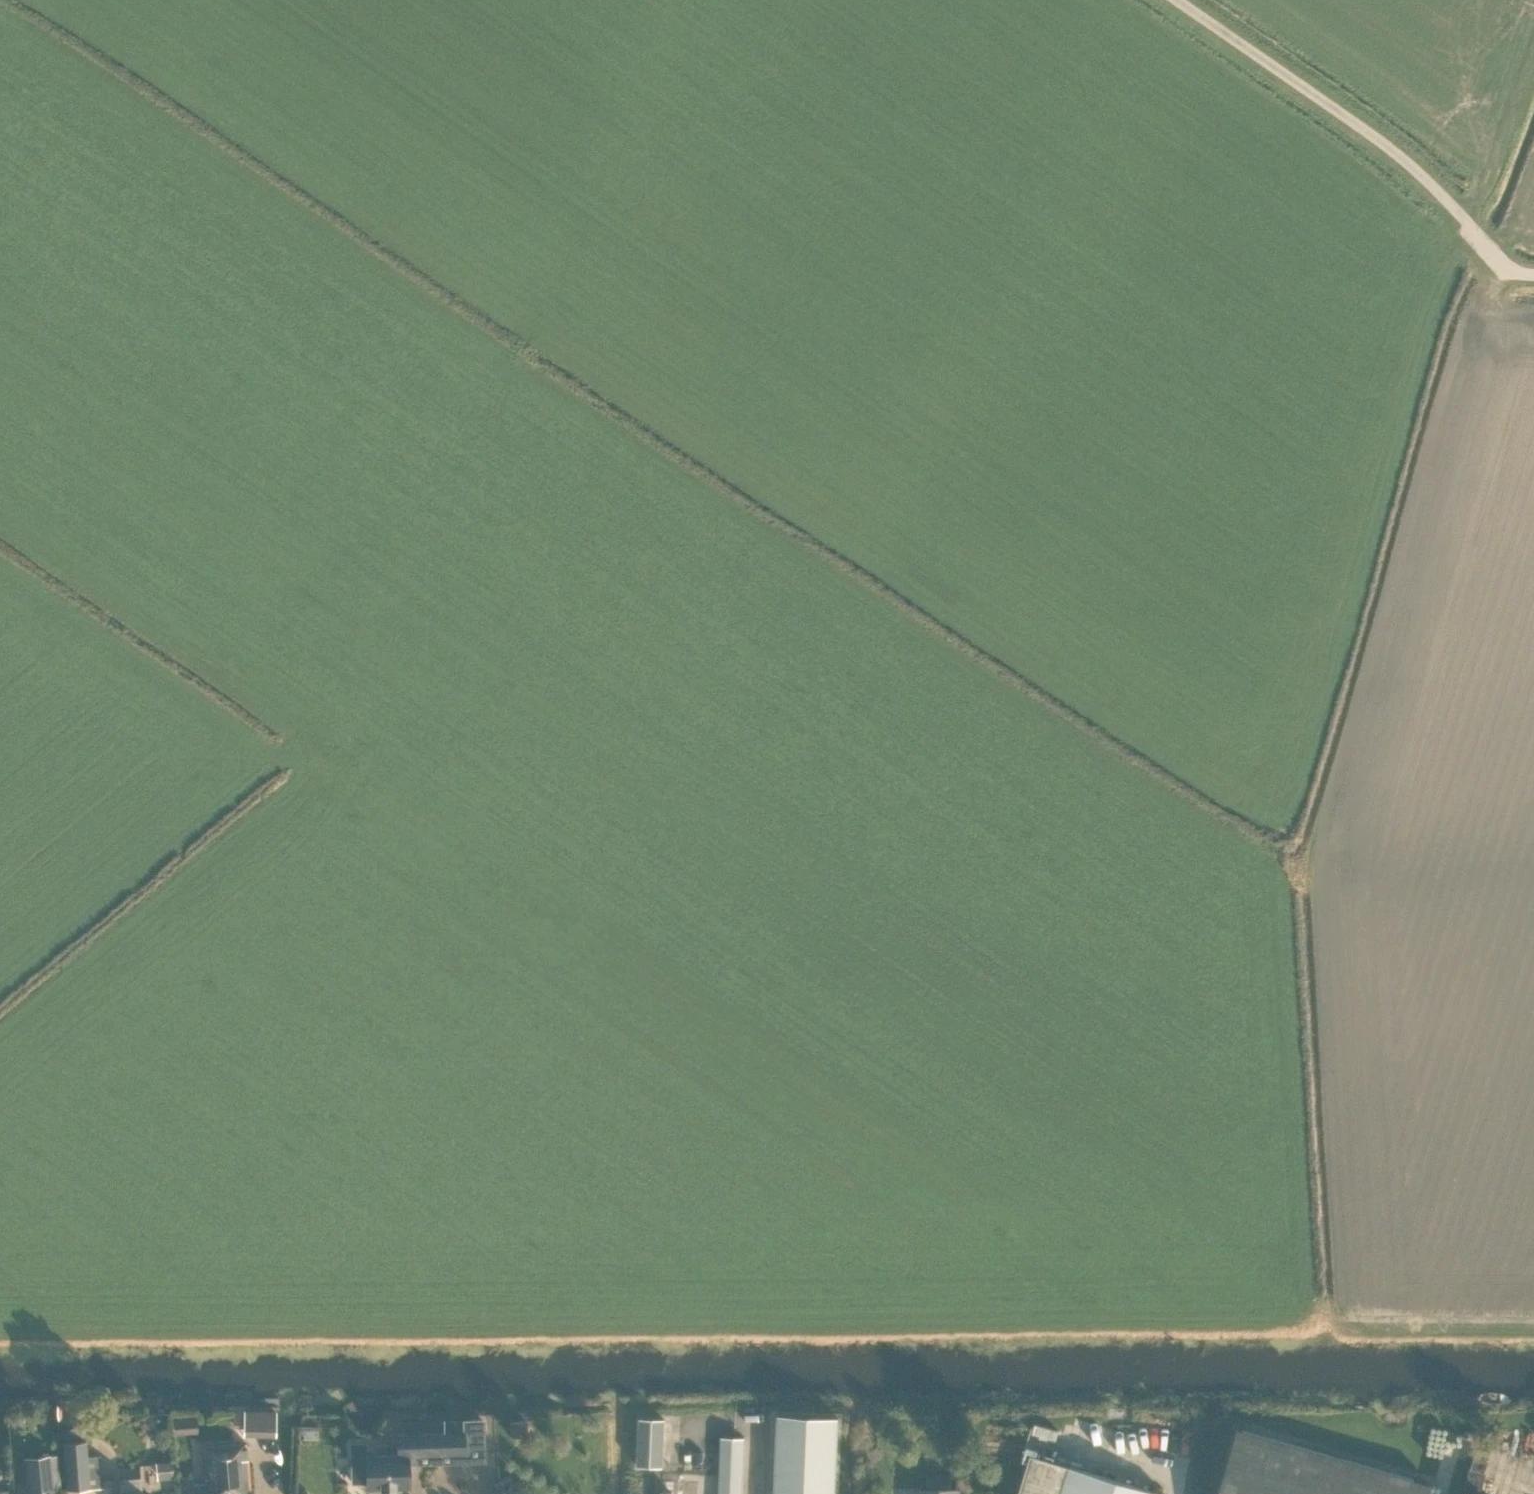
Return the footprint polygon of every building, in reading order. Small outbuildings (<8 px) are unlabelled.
[(277,1410),(264,1410),(245,1410),(244,1426),(264,1426),(264,1436),(277,1436),(277,1410)] [(0,1414),(0,1438),(10,1438),(8,1413),(0,1414)] [(778,1413),(775,1493),(837,1493),(840,1415),(778,1413)] [(640,1428),(664,1430),(665,1418),(641,1416),(640,1428)] [(396,1453),(366,1454),(352,1455),(353,1481),(367,1480),(367,1483),(367,1488),(381,1487),(381,1488),(396,1488),(396,1487),(410,1486),(409,1454),(414,1454),(452,1453),(466,1452),(465,1445),(465,1441),(472,1441),(484,1441),(484,1418),(464,1419),(444,1419),(444,1431),(419,1432),(419,1420),(403,1420),(403,1433),(398,1433),(398,1453),(396,1453)] [(526,1429),(526,1420),(515,1421),(512,1421),(513,1436),(527,1435),(526,1429)] [(1038,1432),(1061,1437),(1064,1427),(1040,1422),(1038,1432)] [(67,1489),(90,1487),(86,1439),(85,1439),(84,1425),(62,1427),(67,1489)] [(1238,1427),(1219,1493),(1428,1493),(1432,1483),(1238,1427)] [(640,1428),(640,1440),(664,1442),(664,1430),(640,1428)] [(721,1437),(720,1449),(744,1450),(745,1438),(721,1437)] [(640,1440),(639,1452),(663,1454),(664,1442),(640,1440)] [(245,1441),(203,1445),(206,1481),(193,1483),(194,1493),(235,1493),(234,1493),(250,1491),(245,1441)] [(744,1460),(744,1450),(720,1449),(720,1459),(744,1460)] [(663,1454),(639,1452),(639,1464),(663,1466),(663,1454)] [(1464,1491),(1474,1493),(1481,1493),(1487,1474),(1485,1474),(1487,1467),(1490,1457),(1474,1452),(1464,1491)] [(56,1453),(24,1457),(27,1493),(60,1493),(56,1453)] [(1031,1455),(1020,1493),(1163,1493),(1031,1455)] [(174,1476),(173,1459),(156,1461),(157,1478),(174,1476)] [(720,1459),(719,1469),(744,1470),(744,1460),(720,1459)] [(719,1480),(743,1481),(744,1470),(719,1469),(719,1480)] [(926,1474),(926,1484),(923,1484),(922,1493),(963,1493),(963,1485),(953,1485),(953,1474),(926,1474)] [(139,1475),(120,1478),(122,1493),(119,1493),(151,1493),(150,1491),(141,1492),(139,1475)] [(509,1479),(491,1482),(493,1493),(511,1493),(509,1479)] [(743,1491),(743,1481),(719,1480),(719,1490),(743,1491)]
